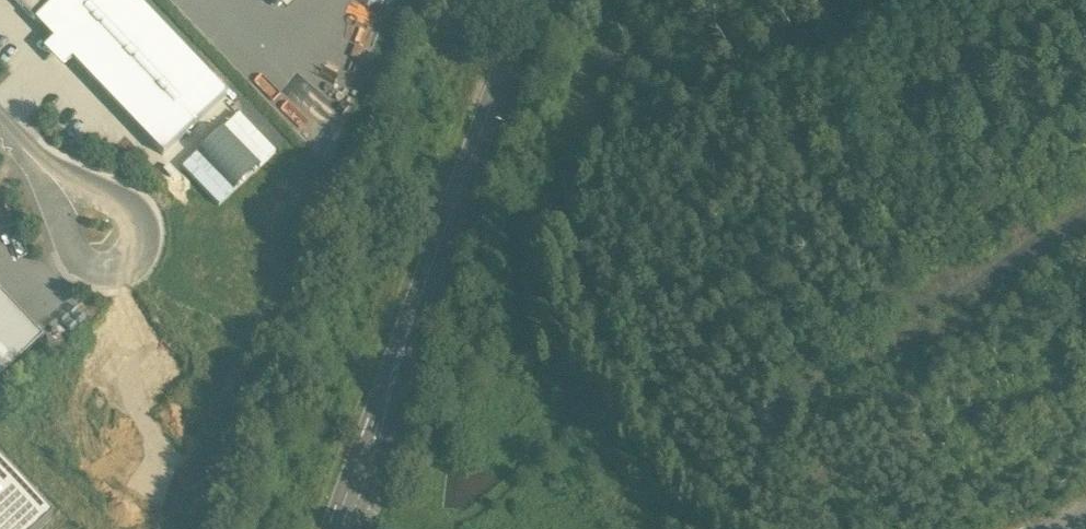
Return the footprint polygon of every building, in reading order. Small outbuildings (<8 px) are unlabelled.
[(59,0),(13,0),(35,23),(59,0)] [(35,23),(54,43),(48,49),(66,68),(72,62),(164,157),(226,98),(132,0),(59,0),(35,23)] [(277,13),(291,0),(265,0),(277,13)] [(237,119),(222,133),(258,171),(274,157),(237,119)] [(181,172),(218,210),(232,196),(196,158),(181,172)] [(42,344),(0,300),(0,383),(42,344)] [(52,524),(0,468),(0,528),(47,528),(52,524)]
